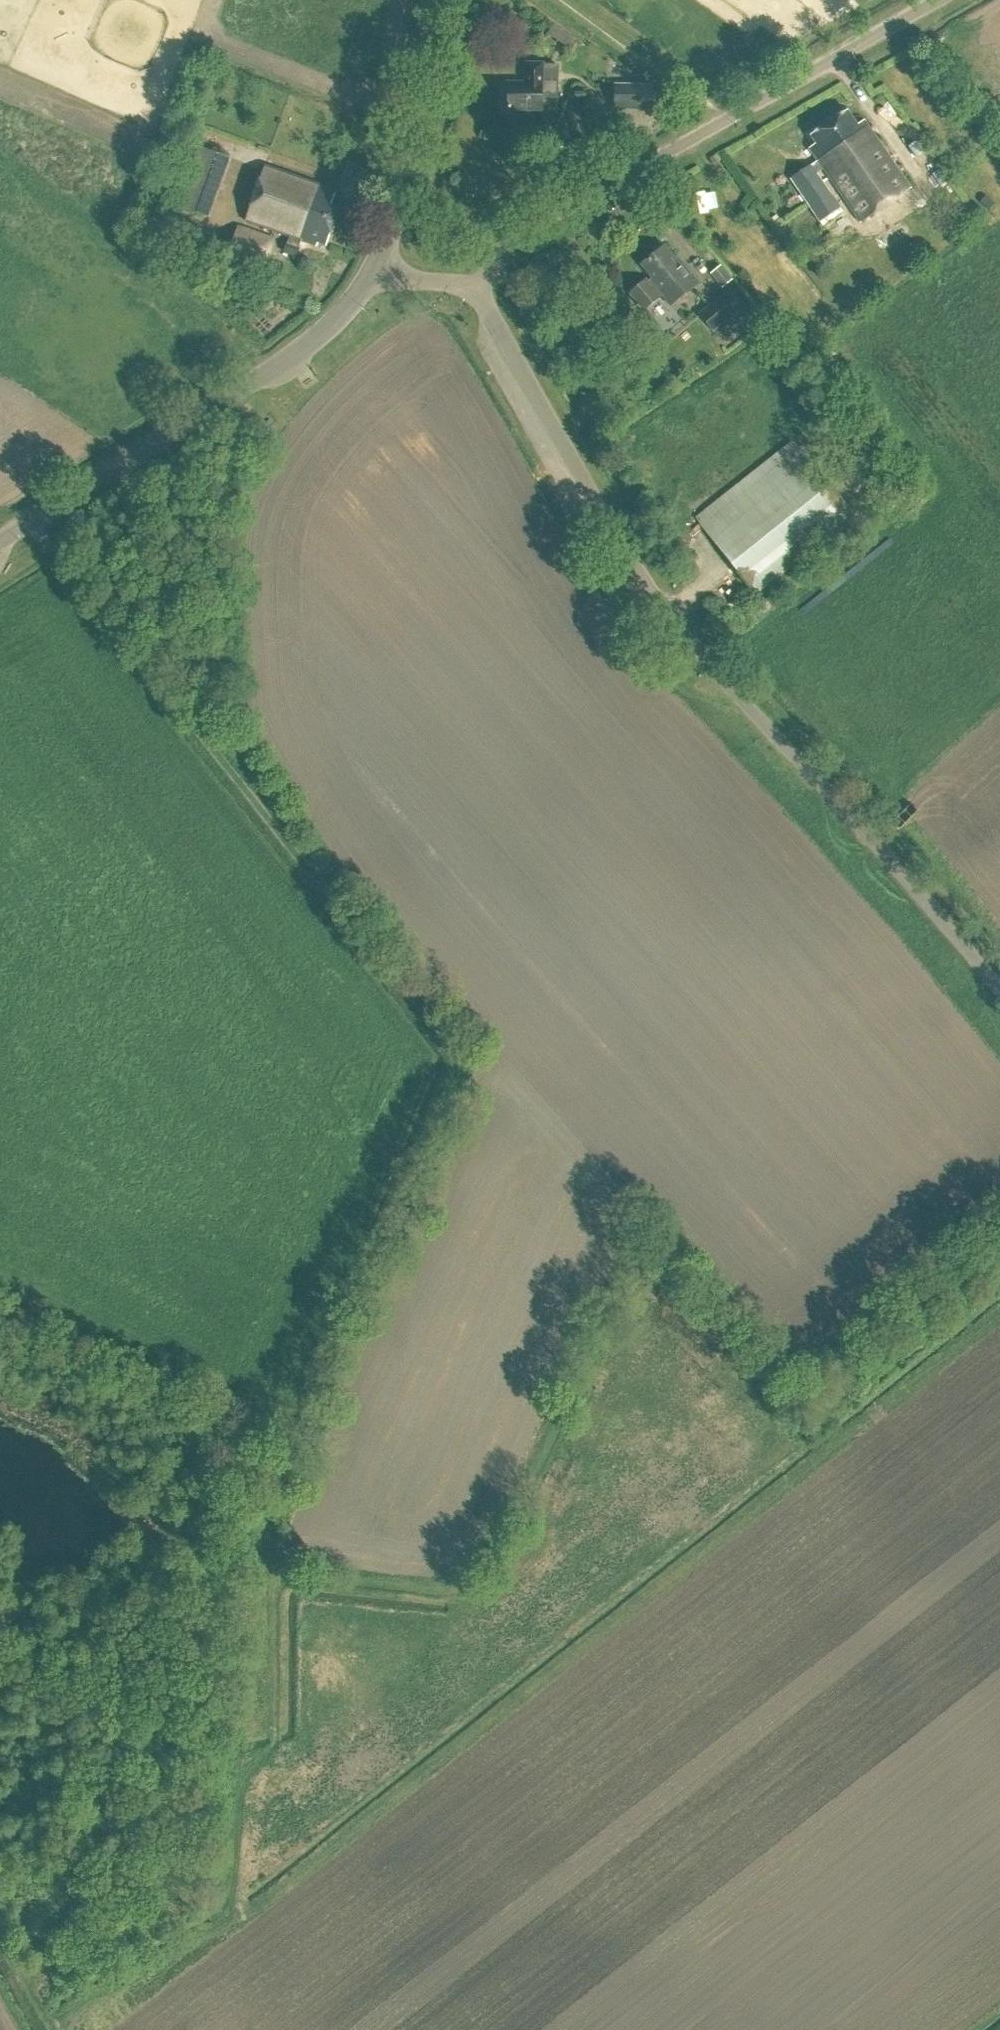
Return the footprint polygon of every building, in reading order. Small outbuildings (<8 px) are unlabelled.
[(553,24),(547,35),(569,47),(575,37),(553,24)] [(556,100),(556,83),(557,63),(525,62),(524,85),(508,85),(507,111),(541,112),(542,100),(556,100)] [(649,111),(650,87),(612,86),(612,110),(649,111)] [(841,112),(806,136),(811,144),(808,146),(858,222),(906,190),(859,121),(851,126),(841,112)] [(198,146),(187,177),(218,187),(229,157),(198,146)] [(814,166),(794,179),(801,190),(822,176),(814,166)] [(299,248),(301,241),(318,247),(319,242),(327,245),(339,208),(331,206),(335,194),(265,170),(247,223),(289,237),(284,253),(298,258),(301,249),(299,248)] [(822,176),(801,190),(821,222),(842,208),(822,176)] [(230,250),(228,256),(265,268),(267,262),(275,239),(238,226),(230,250)] [(643,312),(661,297),(667,305),(695,282),(680,265),(678,267),(661,246),(638,264),(648,276),(627,293),(643,312)] [(720,265),(710,274),(722,289),(732,280),(720,265)] [(702,298),(694,305),(700,312),(698,313),(713,332),(743,308),(728,289),(708,305),(702,298)] [(752,594),(849,516),(791,442),(693,520),(752,594)]
